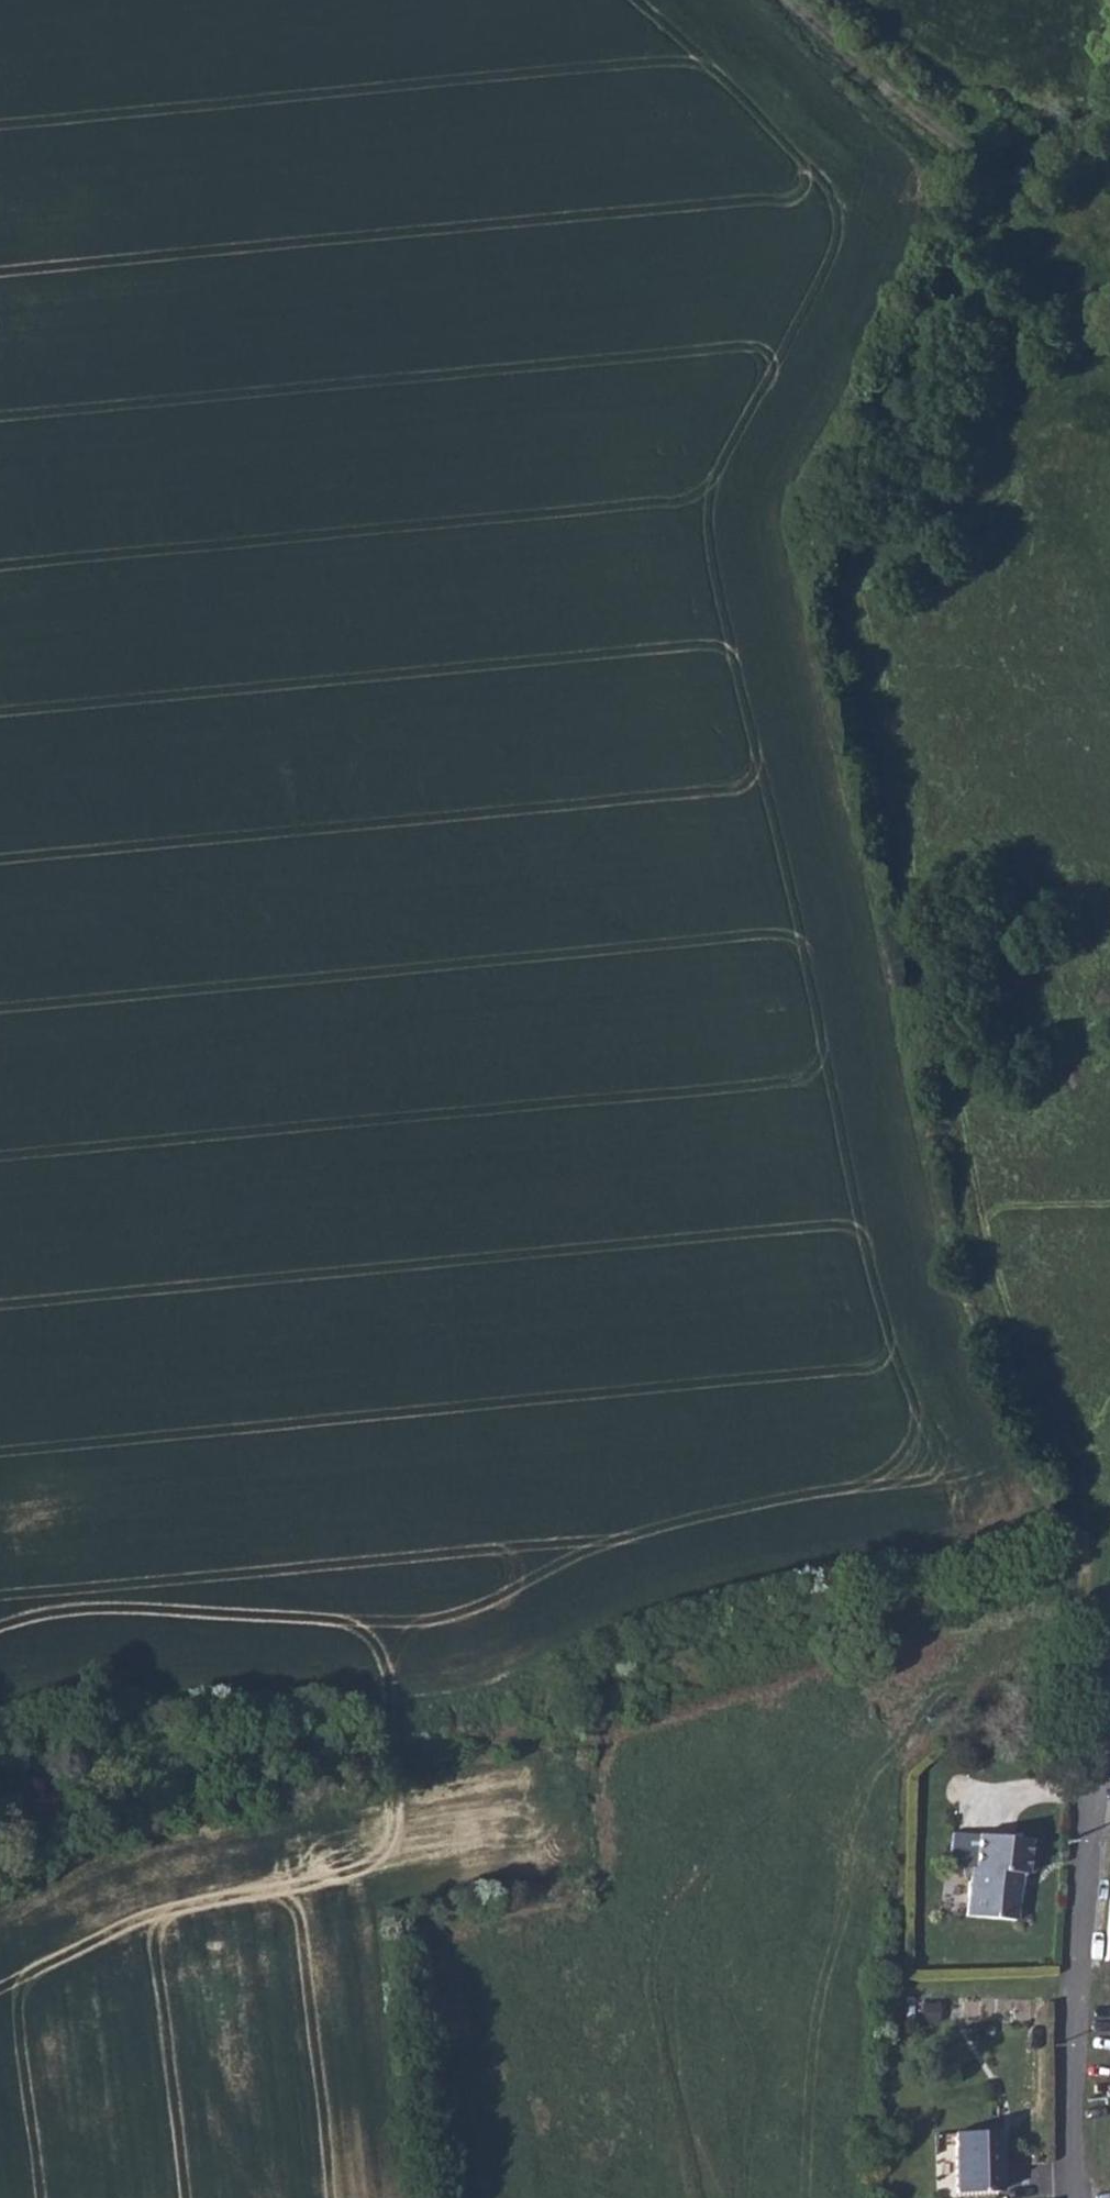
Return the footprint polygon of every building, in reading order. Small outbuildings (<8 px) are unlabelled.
[(1018,1923),(1021,1893),(1013,1893),(1015,1873),(1023,1873),(1029,1873),(1029,1840),(980,1837),(977,1871),(972,1871),(971,1920),(1018,1923)] [(1013,1893),(1021,1893),(1023,1873),(1015,1873),(1013,1893)] [(1004,2129),(960,2130),(959,2195),(1003,2195),(1004,2129)]
